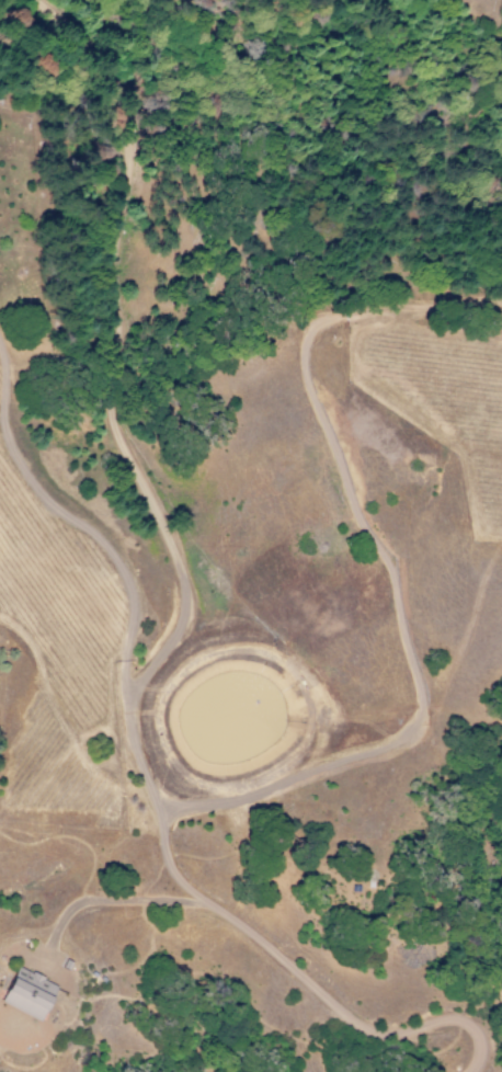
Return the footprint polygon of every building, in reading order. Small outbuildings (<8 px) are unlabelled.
[(38,1022),(56,985),(16,966),(0,1000),(0,1003),(38,1022)]
